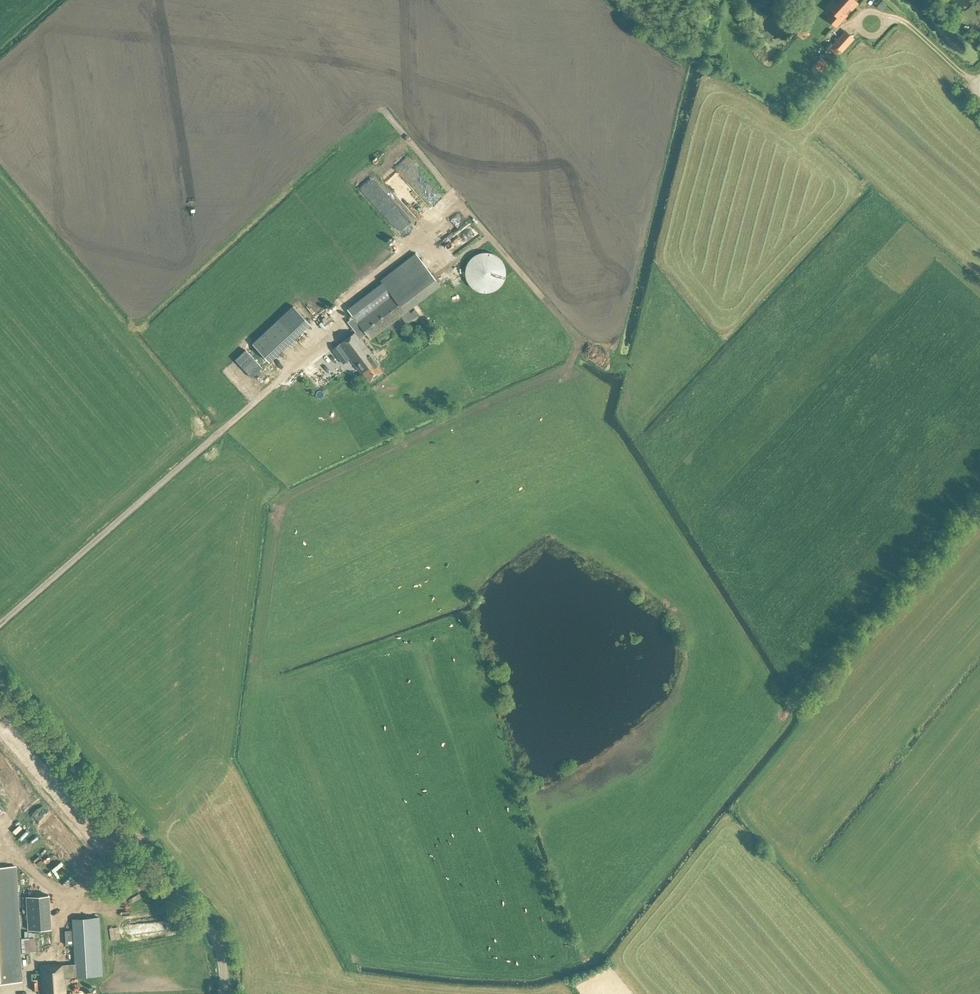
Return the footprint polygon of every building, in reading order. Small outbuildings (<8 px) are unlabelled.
[(855,2),(853,0),(840,0),(841,1),(836,6),(833,2),(827,8),(832,13),(827,19),(835,26),(846,14),(845,13),(855,2)] [(837,58),(853,40),(844,32),(828,49),(837,58)] [(819,56),(812,64),(820,71),(827,64),(819,56)] [(410,312),(408,310),(440,286),(417,255),(382,282),(383,284),(365,299),(375,311),(359,323),(354,317),(346,323),(352,331),(330,349),(343,365),(349,360),(361,374),(363,373),(370,382),(383,371),(378,365),(380,363),(361,338),(366,335),(370,340),(401,317),(407,325),(420,315),(415,308),(410,312)] [(255,345),(273,364),(312,327),(295,308),(255,345)] [(246,351),(236,361),(252,378),(262,368),(246,351)] [(328,378),(338,370),(326,354),(315,362),(328,378)] [(19,841),(33,831),(29,826),(15,836),(19,841)] [(23,980),(15,865),(0,866),(0,982),(23,980)] [(25,891),(27,928),(49,928),(48,890),(25,891)] [(64,992),(66,992),(66,977),(98,975),(94,917),(72,918),(75,963),(41,965),(42,993),(45,993),(64,993),(64,992)]
